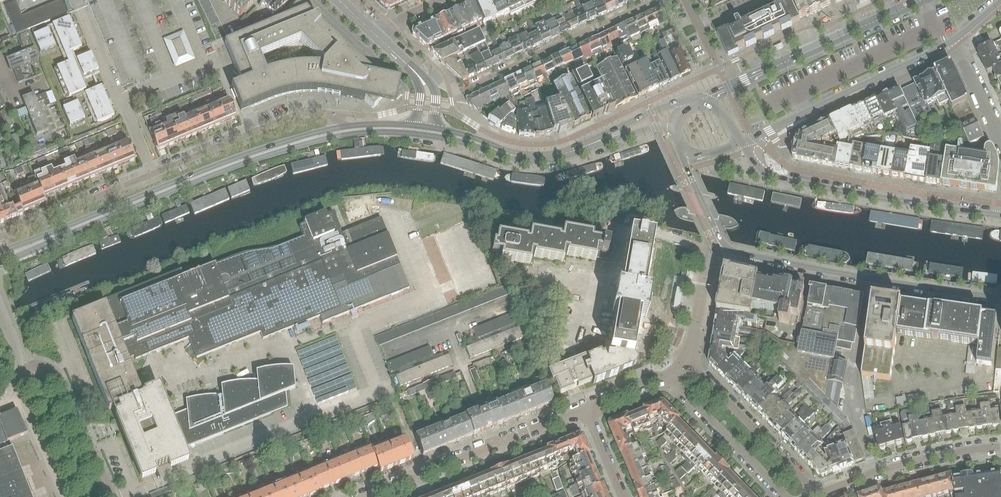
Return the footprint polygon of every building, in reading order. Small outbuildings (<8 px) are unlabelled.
[(15,2),(4,7),(16,36),(67,14),(61,0),(21,17),(15,2)] [(241,16),(254,2),(252,0),(224,0),(241,16)] [(267,9),(276,0),(263,0),(258,5),(260,6),(262,4),(267,9)] [(267,9),(274,16),(289,0),(276,0),(267,9)] [(375,0),(384,9),(388,9),(406,1),(406,0),(375,0)] [(473,3),(481,21),(483,25),(495,19),(486,0),(477,0),(474,1),(473,3)] [(510,16),(503,0),(486,0),(495,19),(508,13),(510,17),(510,16)] [(510,16),(522,11),(517,0),(503,0),(510,16)] [(522,11),(535,5),(533,0),(517,0),(522,11)] [(572,12),(579,26),(588,21),(581,5),(580,6),(578,0),(577,0),(573,1),(577,10),(572,12)] [(597,17),(589,0),(584,0),(585,3),(581,5),(588,21),(597,17)] [(597,17),(607,13),(600,0),(597,0),(589,0),(597,17)] [(607,13),(616,8),(612,0),(600,0),(607,13)] [(616,8),(625,4),(623,0),(612,0),(616,8)] [(811,15),(804,0),(790,0),(791,2),(799,19),(809,14),(810,15),(811,15)] [(811,15),(821,10),(821,9),(831,5),(829,0),(804,0),(811,15)] [(200,5),(202,10),(212,5),(210,1),(200,5)] [(756,44),(755,41),(763,38),(764,40),(774,36),(773,33),(781,29),(782,32),(792,27),(791,24),(800,20),(799,19),(791,2),(782,6),(780,1),(772,4),(775,10),(742,26),(740,20),(735,22),(728,28),(729,31),(719,36),(719,37),(725,50),(729,57),(739,53),(737,50),(745,46),(746,49),(756,44)] [(468,26),(481,21),(473,3),(473,4),(472,3),(460,8),(468,26)] [(282,20),(224,44),(235,71),(232,74),(238,78),(240,84),(240,85),(231,89),(241,113),(251,109),(267,102),(274,99),(280,97),(287,96),(295,94),(302,94),(309,93),(316,94),(323,94),(330,96),(337,97),(363,102),(372,111),(377,105),(394,108),(399,83),(376,78),(318,24),(313,19),(297,4),(290,11),(282,20)] [(202,10),(204,14),(214,10),(212,5),(202,10)] [(570,30),(579,26),(572,12),(570,6),(565,8),(568,14),(565,15),(561,7),(559,8),(570,30)] [(651,12),(658,27),(655,28),(657,33),(669,27),(667,22),(661,7),(651,12)] [(455,32),(468,26),(460,8),(447,14),(455,32)] [(559,16),(553,19),(560,35),(570,30),(559,8),(556,10),(559,16)] [(204,14),(206,19),(216,14),(214,10),(204,14)] [(651,12),(642,16),(652,37),(654,35),(651,30),(655,28),(658,27),(651,12)] [(206,19),(208,23),(218,18),(216,14),(206,19)] [(435,20),(443,38),(455,32),(447,14),(435,20)] [(243,29),(255,24),(245,15),(240,21),(243,29)] [(652,37),(642,16),(633,20),(640,35),(645,33),(647,38),(652,37)] [(70,52),(79,49),(81,48),(69,18),(66,19),(49,26),(62,56),(64,55),(68,63),(62,65),(56,68),(69,97),(71,96),(86,90),(70,52)] [(208,23),(210,27),(220,23),(218,18),(208,23)] [(551,39),(560,35),(553,19),(544,23),(551,39)] [(435,20),(422,26),(427,37),(428,37),(435,51),(440,48),(437,41),(443,38),(435,20)] [(629,21),(623,24),(631,40),(630,40),(633,45),(641,41),(639,36),(640,35),(633,20),(630,22),(629,21)] [(523,52),(533,48),(526,33),(521,36),(517,28),(516,29),(512,21),(509,23),(516,38),(523,52)] [(530,31),(526,33),(533,48),(542,43),(534,27),(533,28),(531,22),(526,24),(530,31)] [(544,23),(534,27),(542,43),(551,39),(544,23)] [(631,40),(623,24),(614,28),(622,44),(630,40),(631,40)] [(427,37),(422,26),(412,31),(412,35),(431,52),(435,51),(428,37),(427,37)] [(670,27),(669,27),(657,33),(654,35),(659,43),(662,42),(668,53),(669,53),(680,77),(689,73),(687,68),(689,67),(686,61),(684,62),(675,44),(676,43),(673,36),(674,35),(670,27)] [(442,63),(457,55),(476,47),(484,43),(484,41),(490,39),(485,28),(440,48),(435,51),(431,52),(442,63)] [(614,28),(605,33),(612,48),(622,44),(614,28)] [(47,30),(33,36),(40,53),(55,47),(47,30)] [(8,59),(5,60),(10,72),(13,70),(18,84),(24,81),(19,68),(38,60),(34,49),(27,32),(16,36),(23,53),(8,59)] [(605,33),(596,37),(606,58),(609,57),(607,51),(612,48),(605,33)] [(505,61),(514,57),(507,42),(503,34),(499,36),(503,44),(498,46),(505,61)] [(606,58),(596,37),(586,42),(593,57),(599,55),(601,60),(606,58)] [(507,42),(514,57),(523,52),(516,38),(507,42)] [(494,48),(489,51),(495,65),(505,61),(498,46),(498,47),(494,39),(491,40),(494,48)] [(171,43),(178,60),(187,57),(180,40),(171,43)] [(978,54),(982,62),(996,56),(992,48),(995,46),(995,47),(1000,44),(1000,41),(1000,40),(979,51),(978,54)] [(586,42),(577,46),(584,62),(593,57),(586,42)] [(679,78),(668,53),(662,42),(659,43),(663,53),(657,55),(669,82),(679,78)] [(486,69),(495,65),(489,51),(488,51),(484,43),(476,47),(479,53),(486,69)] [(584,62),(577,46),(568,50),(575,66),(577,72),(586,67),(584,62)] [(648,93),(658,88),(648,67),(649,67),(644,56),(639,46),(634,48),(641,62),(635,65),(648,93)] [(568,50),(559,55),(566,70),(575,66),(568,50)] [(470,52),(467,53),(477,74),(486,69),(479,53),(472,56),(470,52)] [(637,98),(648,93),(635,65),(627,69),(625,66),(625,65),(627,64),(627,65),(633,62),(628,52),(625,53),(624,52),(617,55),(624,70),(637,98)] [(468,78),(477,74),(467,53),(463,55),(466,61),(461,64),(468,78)] [(654,66),(651,60),(648,54),(644,56),(649,67),(648,67),(658,88),(668,83),(659,63),(654,66)] [(468,78),(461,64),(457,55),(442,63),(457,78),(459,77),(461,81),(468,78)] [(565,71),(566,70),(559,55),(550,59),(560,80),(562,79),(560,75),(566,73),(565,71)] [(92,56),(77,62),(84,79),(99,73),(92,56)] [(987,74),(993,71),(1000,67),(1000,64),(996,56),(982,62),(987,74)] [(595,67),(615,109),(636,98),(617,57),(595,67)] [(550,59),(540,63),(541,64),(548,79),(551,77),(554,83),(560,80),(550,59)] [(546,82),(545,80),(548,79),(541,64),(540,64),(532,68),(541,89),(543,88),(542,85),(546,82)] [(935,73),(943,91),(959,83),(951,67),(947,66),(934,72),(935,73)] [(993,71),(995,76),(994,77),(996,81),(997,81),(998,82),(1000,81),(1000,67),(993,71)] [(532,68),(522,72),(529,88),(534,85),(537,91),(541,89),(532,68)] [(571,76),(576,87),(591,80),(586,69),(571,76)] [(521,72),(513,76),(520,91),(520,92),(529,88),(522,72),(522,73),(521,72)] [(899,89),(900,91),(912,118),(925,111),(929,121),(933,118),(927,105),(936,101),(939,107),(949,102),(943,91),(935,73),(921,79),(920,79),(919,80),(918,80),(917,80),(916,81),(916,82),(915,82),(914,83),(912,84),(911,83),(899,89)] [(513,76),(503,81),(510,95),(520,92),(513,76)] [(573,128),(588,121),(590,120),(570,77),(552,85),(561,104),(572,128),(573,128)] [(500,100),(510,95),(503,81),(493,85),(500,100)] [(579,94),(591,119),(614,109),(602,83),(579,94)] [(959,83),(943,91),(949,102),(951,109),(967,102),(959,83)] [(493,85),(484,90),(491,104),(500,100),(493,85)] [(101,87),(99,88),(82,95),(94,125),(111,118),(114,116),(101,87)] [(484,90),(475,94),(482,109),(482,108),(485,107),(491,104),(484,90)] [(144,97),(148,107),(164,101),(160,91),(144,97)] [(537,91),(532,94),(533,100),(539,122),(542,135),(543,137),(544,136),(546,137),(547,138),(549,137),(550,136),(550,135),(552,134),(544,107),(537,91)] [(918,129),(912,118),(900,91),(888,96),(898,119),(896,120),(898,124),(900,123),(906,135),(918,129)] [(22,99),(25,108),(36,135),(48,131),(37,104),(44,101),(46,107),(50,105),(45,93),(35,97),(33,94),(22,99)] [(476,111),(482,109),(475,94),(466,99),(468,104),(476,111)] [(887,94),(875,100),(885,119),(894,115),(896,120),(898,119),(888,96),(887,94)] [(238,117),(236,114),(229,100),(223,102),(222,99),(211,103),(212,107),(206,109),(214,127),(238,117)] [(533,100),(525,102),(526,108),(529,108),(529,110),(532,124),(539,122),(533,100)] [(875,100),(864,105),(875,128),(886,123),(885,119),(875,100)] [(76,101),(62,107),(69,124),(84,118),(76,101)] [(518,112),(516,113),(518,135),(518,136),(534,137),(532,124),(529,110),(529,108),(526,108),(525,102),(517,103),(518,112)] [(959,123),(961,127),(976,120),(967,102),(951,109),(958,124),(959,123)] [(572,128),(561,104),(558,105),(557,103),(544,107),(552,134),(557,133),(558,135),(572,128)] [(482,116),(487,120),(488,121),(489,121),(490,122),(491,122),(493,124),(494,124),(495,125),(498,128),(500,126),(508,118),(516,113),(509,104),(498,113),(496,110),(482,116)] [(864,105),(852,111),(862,132),(864,136),(866,135),(865,133),(875,128),(864,105)] [(189,116),(183,118),(191,137),(214,127),(206,109),(200,112),(198,108),(188,113),(189,116)] [(840,142),(852,141),(851,137),(862,132),(852,111),(840,116),(837,118),(833,120),(830,121),(840,142)] [(168,146),(191,137),(183,118),(177,121),(175,118),(165,122),(166,126),(160,128),(168,146)] [(515,120),(508,118),(501,127),(501,128),(501,129),(502,130),(513,134),(514,134),(514,133),(515,133),(515,132),(515,120)] [(960,128),(969,146),(971,145),(976,143),(984,139),(976,120),(961,127),(960,128)] [(119,121),(69,141),(71,144),(120,124),(119,121)] [(840,142),(830,121),(796,137),(796,140),(795,141),(794,141),(793,142),(792,143),(792,144),(791,145),(791,146),(791,147),(792,149),(794,151),(792,158),(793,159),(836,167),(840,144),(840,143),(840,142)] [(539,122),(532,124),(534,137),(535,137),(536,137),(538,137),(539,137),(543,137),(542,135),(539,122)] [(159,125),(149,129),(148,129),(156,149),(159,150),(168,146),(160,128),(159,125)] [(894,152),(889,177),(904,179),(910,149),(912,140),(897,137),(894,152)] [(974,151),(970,150),(964,189),(981,191),(981,187),(993,188),(996,165),(989,149),(984,139),(976,143),(978,149),(974,151)] [(111,149),(105,151),(112,169),(135,160),(127,141),(121,144),(120,141),(109,145),(111,149)] [(840,144),(836,167),(849,170),(855,142),(853,142),(852,141),(840,142),(840,143),(840,144)] [(855,142),(849,170),(862,172),(867,147),(860,145),(861,143),(855,142)] [(649,143),(610,155),(613,163),(652,151),(649,143)] [(941,185),(964,189),(970,150),(969,146),(947,145),(946,148),(941,185)] [(56,146),(21,161),(14,164),(16,168),(21,165),(58,150),(56,146)] [(382,146),(336,151),(337,162),(383,156),(382,146)] [(931,146),(930,152),(924,183),(926,183),(925,183),(941,185),(946,148),(931,146)] [(867,147),(862,172),(876,175),(881,149),(867,147)] [(82,161),(89,179),(112,169),(105,151),(98,154),(97,151),(92,153),(90,148),(85,150),(87,155),(86,155),(88,158),(82,161)] [(397,149),(396,158),(435,163),(436,154),(397,149)] [(881,149),(876,175),(889,177),(894,152),(881,149)] [(924,183),(930,152),(910,149),(904,179),(905,179),(924,183)] [(444,153),(440,164),(496,180),(500,168),(444,153)] [(328,155),(288,165),(291,173),(330,163),(328,155)] [(34,174),(34,176),(43,198),(66,189),(59,170),(56,164),(49,167),(45,157),(37,160),(39,167),(43,165),(45,172),(40,174),(39,172),(34,174)] [(65,168),(59,170),(66,189),(89,179),(82,161),(76,163),(74,160),(63,165),(65,168)] [(602,161),(554,174),(556,184),(604,170),(602,161)] [(284,167),(251,180),(253,187),(287,175),(284,167)] [(502,173),(502,182),(542,186),(542,177),(502,173)] [(22,208),(23,212),(45,203),(43,198),(34,176),(29,179),(31,184),(20,189),(21,191),(15,194),(18,202),(11,205),(12,208),(19,204),(21,209),(22,208)] [(246,179),(226,187),(231,199),(251,191),(246,179)] [(732,184),(730,191),(763,199),(764,191),(732,184)] [(225,188),(190,203),(195,215),(230,200),(225,188)] [(773,191),(771,200),(807,209),(809,201),(773,191)] [(814,199),(812,208),(861,217),(863,209),(814,199)] [(10,209),(5,200),(0,203),(0,213),(10,209)] [(186,205),(161,216),(165,225),(190,214),(186,205)] [(23,214),(22,212),(23,212),(22,208),(21,209),(12,213),(10,209),(0,213),(0,224),(23,214)] [(878,211),(876,221),(920,228),(921,218),(878,211)] [(341,234),(332,212),(326,215),(325,213),(304,221),(305,223),(298,226),(303,237),(283,245),(276,247),(269,249),(262,251),(255,251),(248,253),(240,255),(234,257),(181,278),(178,272),(181,271),(181,270),(100,303),(101,303),(103,302),(104,306),(72,319),(108,410),(117,407),(119,411),(123,421),(121,422),(124,431),(127,430),(130,438),(127,439),(136,460),(138,467),(146,464),(149,472),(172,462),(169,455),(287,408),(285,392),(295,389),(293,368),(289,368),(285,368),(281,368),(278,368),(274,368),(270,369),(267,369),(263,370),(259,371),(256,372),(257,382),(253,382),(249,382),(246,382),(242,382),(239,382),(235,383),(232,383),(228,384),(224,385),(220,386),(221,396),(218,396),(214,396),(211,396),(207,396),(204,396),(200,397),(197,397),(193,398),(189,399),(185,400),(186,410),(156,422),(155,419),(158,418),(154,409),(152,410),(146,395),(142,397),(124,352),(144,344),(148,354),(188,338),(196,358),(260,333),(262,340),(319,317),(322,324),(409,289),(380,218),(341,234)] [(148,221),(125,231),(129,240),(164,226),(160,216),(153,219),(148,221)] [(933,219),(931,229),(982,237),(983,227),(933,219)] [(451,294),(494,280),(475,222),(432,237),(451,294)] [(592,236),(563,231),(561,241),(559,240),(560,238),(530,233),(528,240),(497,235),(495,244),(493,244),(491,253),(500,255),(500,259),(530,264),(531,257),(563,262),(564,255),(596,260),(596,259),(610,262),(614,240),(612,240),(613,235),(601,233),(601,231),(600,231),(598,242),(592,241),(592,236)] [(746,231),(744,243),(794,253),(796,241),(746,231)] [(118,234),(98,242),(101,251),(121,242),(118,234)] [(615,314),(608,353),(632,357),(639,317),(646,319),(650,294),(643,292),(653,239),(629,235),(620,288),(616,287),(611,313),(615,314)] [(92,244),(56,259),(60,270),(97,254),(92,244)] [(805,244),(803,256),(853,266),(855,254),(805,244)] [(867,253),(865,265),(912,273),(914,261),(867,253)] [(47,264),(28,273),(31,281),(51,272),(47,264)] [(921,265),(920,275),(958,281),(960,272),(921,265)] [(594,271),(586,322),(603,325),(610,274),(594,271)] [(724,274),(717,313),(739,316),(751,318),(753,307),(758,283),(759,278),(728,271),(724,274)] [(971,272),(970,282),(998,286),(999,276),(971,272)] [(798,316),(804,287),(785,283),(785,285),(781,284),(780,286),(768,283),(768,286),(758,283),(753,307),(780,313),(778,322),(788,324),(790,314),(798,316)] [(509,295),(506,285),(500,288),(504,297),(509,295)] [(499,299),(504,297),(500,288),(495,289),(499,299)] [(499,299),(495,289),(490,291),(494,301),(499,299)] [(841,426),(843,434),(847,432),(852,430),(847,419),(825,396),(828,381),(842,384),(846,363),(834,360),(838,340),(854,343),(862,298),(811,289),(800,345),(780,342),(765,332),(762,347),(798,383),(801,387),(841,426)] [(489,303),(494,301),(490,291),(485,293),(489,303)] [(512,299),(521,296),(519,291),(510,295),(512,299)] [(489,303),(485,293),(480,295),(484,305),(489,303)] [(479,307),(484,305),(480,295),(475,297),(479,307)] [(512,299),(514,304),(523,300),(521,296),(512,299)] [(479,307),(475,297),(470,299),(474,309),(479,307)] [(469,311),(474,309),(470,299),(465,301),(469,311)] [(862,370),(861,375),(861,377),(872,378),(890,381),(897,334),(901,305),(901,304),(872,300),(862,370)] [(469,311),(465,301),(460,303),(464,313),(469,311)] [(459,315),(464,313),(460,303),(455,305),(459,315)] [(459,315),(455,305),(450,307),(454,317),(459,315)] [(901,305),(897,334),(929,339),(940,340),(940,339),(944,313),(944,311),(944,310),(936,309),(936,310),(933,310),(930,309),(930,308),(929,308),(929,309),(919,307),(918,307),(908,306),(908,305),(907,305),(907,306),(901,305)] [(449,319),(454,317),(450,307),(445,309),(449,319)] [(449,319),(445,309),(440,311),(444,321),(449,319)] [(439,323),(444,321),(440,311),(435,313),(439,323)] [(978,346),(982,317),(976,316),(976,315),(975,315),(975,316),(965,314),(965,313),(964,313),(964,314),(957,313),(944,311),(944,313),(940,339),(940,340),(949,342),(978,346)] [(514,325),(520,323),(516,312),(509,315),(514,325)] [(439,323),(435,313),(430,315),(434,325),(439,323)] [(738,324),(739,316),(717,313),(715,324),(757,331),(758,326),(741,323),(740,325),(738,324)] [(429,327),(434,325),(430,315),(425,317),(429,327)] [(514,325),(509,315),(503,317),(507,328),(514,325)] [(982,317),(978,346),(978,348),(977,353),(976,364),(992,366),(997,318),(982,316),(982,317)] [(429,327),(425,317),(420,319),(424,329),(429,327)] [(507,328),(503,317),(497,320),(501,330),(507,328)] [(419,331),(424,329),(420,319),(415,321),(419,331)] [(501,330),(497,320),(491,322),(495,333),(501,330)] [(419,331),(415,321),(410,323),(414,333),(419,331)] [(495,333),(491,322),(484,325),(488,335),(495,333)] [(409,335),(414,333),(410,323),(405,325),(409,335)] [(501,330),(495,333),(488,335),(482,338),(476,340),(463,345),(469,359),(525,337),(522,329),(520,323),(514,325),(507,328),(501,330)] [(530,326),(522,329),(525,337),(533,334),(537,333),(533,324),(530,326)] [(715,324),(713,335),(735,339),(736,330),(739,330),(740,333),(756,335),(757,331),(715,324)] [(409,335),(405,325),(400,327),(404,337),(409,335)] [(488,335),(484,325),(478,327),(482,338),(488,335)] [(399,339),(404,337),(400,327),(395,329),(399,339)] [(482,338),(478,327),(472,330),(476,340),(482,338)] [(395,329),(390,331),(394,341),(399,339),(395,329)] [(389,343),(394,341),(390,331),(384,333),(389,343)] [(384,333),(379,335),(384,345),(389,343),(384,333)] [(332,345),(341,343),(338,335),(320,340),(322,349),(333,347),(332,345)] [(379,347),(384,345),(379,335),(374,337),(379,347)] [(739,350),(744,350),(747,349),(748,347),(737,344),(735,347),(733,346),(735,339),(713,335),(711,346),(722,348),(737,351),(739,350)] [(535,352),(545,348),(541,338),(531,341),(535,352)] [(427,359),(433,357),(429,346),(423,349),(427,359)] [(717,371),(729,360),(721,352),(722,348),(711,346),(709,357),(708,359),(709,362),(709,363),(711,364),(717,371)] [(977,353),(978,348),(968,347),(965,374),(975,375),(975,370),(976,364),(977,353)] [(427,359),(423,349),(416,351),(421,362),(427,359)] [(725,379),(742,364),(736,358),(738,357),(739,356),(745,351),(744,350),(739,350),(729,360),(717,371),(725,379)] [(166,357),(169,370),(194,363),(190,351),(166,357)] [(421,362),(416,351),(410,354),(414,364),(421,362)] [(395,388),(396,388),(452,366),(446,352),(433,357),(427,359),(421,362),(414,364),(408,366),(402,369),(396,371),(389,374),(395,388)] [(631,358),(632,357),(608,353),(600,357),(599,354),(585,360),(588,368),(585,369),(590,382),(592,385),(621,373),(623,372),(623,371),(624,369),(624,367),(624,365),(623,363),(621,362),(620,362),(621,356),(631,358)] [(414,364),(410,354),(404,356),(408,366),(414,364)] [(408,366),(404,356),(398,359),(402,369),(408,366)] [(588,368),(585,360),(584,358),(547,373),(551,383),(553,382),(559,395),(590,382),(585,369),(588,368)] [(402,369),(398,359),(391,361),(396,371),(402,369)] [(509,370),(505,360),(498,363),(502,373),(509,370)] [(396,371),(391,361),(385,363),(389,374),(396,371)] [(725,379),(733,387),(757,366),(755,364),(756,362),(755,361),(749,366),(749,368),(747,370),(742,364),(725,379)] [(733,387),(742,395),(758,380),(752,374),(753,373),(755,374),(762,368),(760,366),(758,368),(757,366),(733,387)] [(763,386),(758,380),(742,395),(749,403),(772,382),(771,380),(772,379),(771,377),(764,383),(764,385),(763,386)] [(777,378),(772,382),(749,403),(758,412),(774,397),(769,392),(775,386),(778,388),(782,384),(782,383),(784,381),(780,377),(778,379),(777,378)] [(872,378),(861,377),(864,400),(874,399),(872,378)] [(321,404),(344,396),(339,381),(325,386),(323,378),(313,382),(321,404)] [(432,381),(423,384),(425,390),(430,401),(438,398),(432,381)] [(423,384),(406,390),(409,396),(425,390),(423,384)] [(528,392),(536,410),(553,404),(545,385),(528,392)] [(511,399),(519,417),(536,410),(528,392),(511,399)] [(778,402),(774,397),(758,412),(766,420),(788,399),(787,397),(788,395),(786,393),(780,398),(780,401),(778,402)] [(914,394),(901,397),(902,406),(916,404),(914,394)] [(766,420),(773,428),(789,413),(784,407),(785,406),(787,406),(793,400),(791,398),(790,400),(788,399),(766,420)] [(988,426),(1000,425),(998,410),(991,411),(990,403),(990,398),(984,399),(988,426)] [(511,399),(495,405),(502,424),(519,417),(511,399)] [(954,399),(947,400),(949,409),(955,408),(957,416),(949,417),(952,432),(964,430),(960,408),(959,404),(955,405),(955,401),(954,399)] [(981,412),(973,413),(976,428),(988,426),(984,399),(978,400),(979,404),(980,404),(981,412)] [(384,406),(382,402),(295,437),(297,441),(384,406)] [(661,403),(645,409),(650,421),(658,418),(661,403)] [(658,418),(659,420),(669,408),(665,404),(661,403),(658,418)] [(939,404),(935,405),(935,409),(940,433),(952,432),(949,417),(942,418),(939,404)] [(502,424),(495,405),(484,410),(491,428),(502,424)] [(931,405),(925,407),(926,415),(931,414),(933,420),(925,422),(928,436),(940,433),(935,409),(932,409),(931,405)] [(976,428),(973,413),(966,414),(965,407),(964,407),(960,408),(964,430),(976,428)] [(680,418),(669,408),(659,420),(669,429),(680,418)] [(653,428),(650,421),(645,409),(628,416),(633,428),(636,435),(653,428)] [(773,428),(781,436),(804,415),(803,413),(804,411),(802,409),(796,415),(796,417),(795,418),(789,413),(773,428)] [(27,434),(16,411),(0,418),(0,445),(27,434)] [(476,413),(465,417),(472,436),(484,431),(476,413)] [(888,414),(883,415),(890,446),(903,443),(900,425),(892,427),(890,417),(889,418),(888,414)] [(781,436),(789,444),(805,429),(799,423),(801,422),(803,422),(809,417),(808,415),(806,416),(804,415),(781,436)] [(878,450),(890,446),(883,415),(879,416),(880,420),(879,420),(881,431),(874,433),(878,450)] [(610,426),(616,440),(624,437),(623,434),(628,432),(627,430),(633,428),(628,416),(611,423),(610,426)] [(455,442),(472,436),(465,417),(448,424),(455,442)] [(917,417),(912,418),(917,438),(928,436),(925,422),(919,423),(917,417)] [(917,438),(912,418),(907,419),(909,425),(902,426),(905,441),(917,438)] [(666,434),(678,446),(692,433),(680,421),(666,434)] [(448,424),(432,430),(439,449),(455,442),(448,424)] [(789,444),(797,453),(821,431),(819,430),(821,428),(819,426),(812,432),(812,434),(811,435),(805,429),(789,444)] [(831,435),(844,468),(854,464),(843,434),(840,436),(837,429),(831,435)] [(414,437),(421,455),(422,456),(439,449),(432,430),(414,437)] [(797,453),(805,460),(817,450),(821,446),(816,440),(817,439),(819,438),(825,433),(824,431),(822,433),(821,431),(797,453)] [(847,432),(843,434),(854,464),(865,460),(854,433),(848,435),(847,432)] [(682,457),(687,463),(705,446),(692,433),(678,446),(685,453),(682,457)] [(830,465),(833,473),(844,468),(831,435),(824,442),(827,443),(828,442),(830,446),(832,447),(832,448),(825,451),(830,465)] [(577,436),(563,442),(568,454),(573,452),(585,447),(581,437),(577,436)] [(621,452),(622,451),(633,447),(629,438),(625,440),(624,437),(616,440),(621,452)] [(667,442),(662,437),(657,442),(661,449),(667,442)] [(388,447),(396,465),(410,459),(403,441),(388,447)] [(560,443),(547,448),(551,459),(565,454),(560,443)] [(623,453),(629,470),(647,462),(640,446),(623,453)] [(697,465),(703,472),(717,458),(705,446),(687,463),(676,473),(680,480),(687,473),(688,474),(697,465)] [(0,452),(0,496),(32,496),(12,447),(0,452)] [(396,465),(388,447),(374,453),(381,471),(396,465)] [(588,455),(585,447),(573,452),(576,460),(587,455),(588,455)] [(532,457),(539,475),(555,469),(551,459),(547,448),(546,449),(547,451),(532,457)] [(378,472),(381,471),(374,453),(372,454),(370,449),(358,454),(365,472),(376,467),(378,472)] [(828,474),(833,473),(830,465),(829,465),(821,458),(823,456),(817,450),(805,460),(815,471),(817,473),(820,474),(823,475),(824,475),(827,475),(828,474)] [(677,454),(674,451),(666,458),(670,465),(677,458),(675,456),(677,454)] [(343,460),(350,475),(352,477),(365,472),(358,454),(343,460)] [(568,463),(574,478),(593,471),(587,455),(576,460),(571,462),(568,463)] [(515,463),(522,482),(539,475),(532,457),(515,463)] [(718,457),(717,458),(703,472),(716,484),(729,471),(730,470),(718,457)] [(329,465),(336,483),(341,481),(341,479),(350,475),(343,460),(329,465)] [(233,461),(149,494),(150,496),(157,496),(235,466),(233,461)] [(629,470),(636,486),(654,479),(647,462),(629,470)] [(497,469),(505,489),(522,482),(515,463),(506,467),(506,466),(497,469)] [(322,489),(336,483),(329,465),(315,471),(322,489)] [(489,474),(481,477),(489,495),(505,489),(497,469),(489,473),(489,474)] [(308,496),(309,496),(318,494),(317,491),(322,489),(315,471),(309,474),(310,475),(301,479),(308,496)] [(593,471),(574,478),(581,494),(600,487),(593,471)] [(728,496),(742,484),(729,471),(716,484),(723,491),(718,496),(720,496),(728,496)] [(951,479),(954,494),(954,496),(955,496),(955,494),(961,494),(961,496),(1000,496),(1000,472),(951,479)] [(951,479),(950,475),(943,477),(942,476),(940,477),(939,478),(926,481),(925,481),(922,481),(921,483),(915,484),(919,496),(934,496),(949,493),(950,496),(951,496),(954,496),(954,494),(951,479)] [(464,484),(470,496),(485,496),(489,495),(481,477),(464,484)] [(292,496),(306,496),(307,496),(308,496),(301,479),(287,485),(292,496)] [(661,496),(654,479),(636,486),(635,487),(639,496),(658,496),(661,496)] [(681,487),(676,479),(672,481),(675,489),(681,487)] [(700,485),(695,480),(687,489),(692,493),(700,485)] [(451,496),(470,496),(464,484),(448,490),(451,496)] [(728,496),(754,496),(742,484),(728,496)] [(915,484),(910,486),(908,485),(905,485),(905,487),(898,489),(900,496),(919,496),(915,484)] [(275,496),(292,496),(287,485),(273,490),(275,496)] [(529,496),(538,496),(533,485),(527,487),(525,488),(529,496)] [(569,488),(569,489),(572,496),(574,496),(579,495),(575,485),(569,488)] [(525,488),(518,491),(520,496),(529,496),(525,488)] [(601,489),(583,496),(604,496),(601,489)] [(869,492),(871,496),(882,496),(881,493),(880,489),(869,492)] [(898,489),(891,490),(890,490),(887,490),(887,491),(881,493),(882,496),(900,496),(898,489)]
